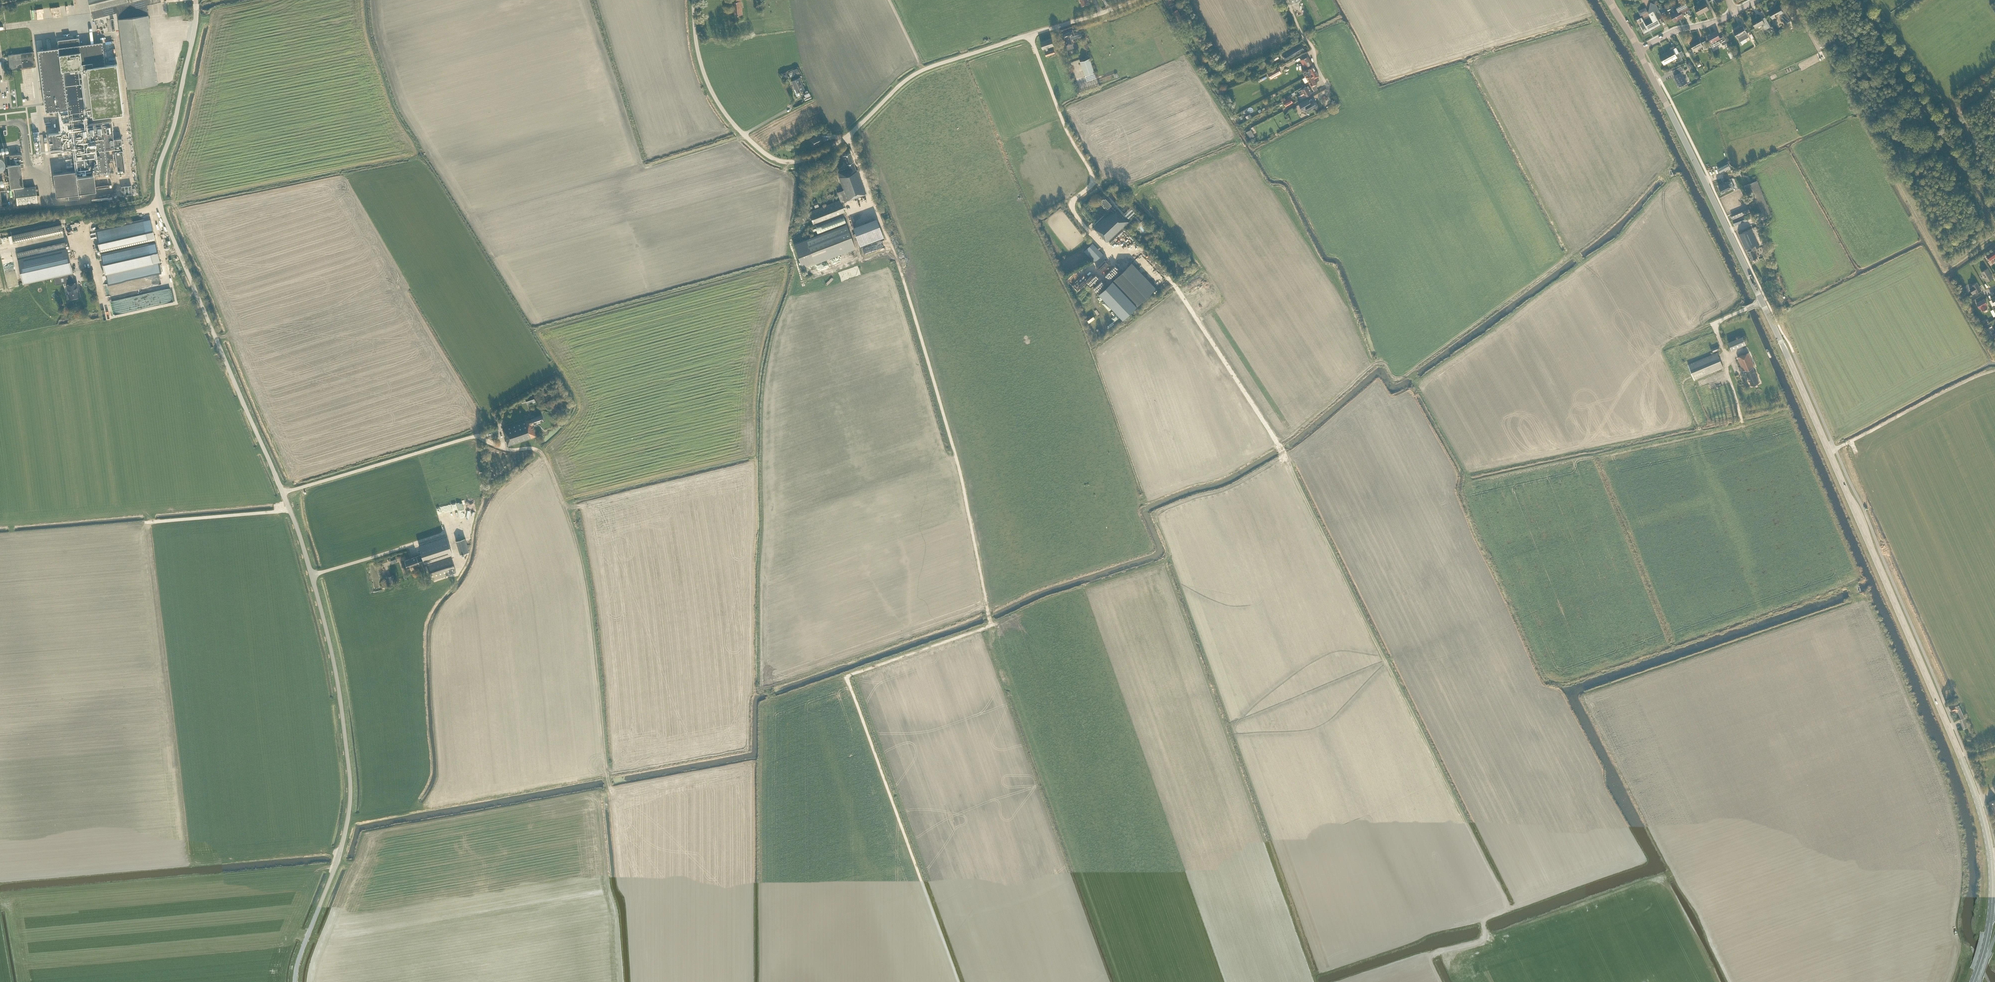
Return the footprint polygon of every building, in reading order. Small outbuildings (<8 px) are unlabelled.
[(128,88),(157,84),(148,15),(147,5),(161,1),(161,0),(88,0),(93,19),(118,12),(128,88)] [(734,15),(742,15),(740,0),(733,0),(734,15)] [(1671,14),(1675,22),(1684,17),(1681,12),(1689,9),(1684,0),(1676,5),(1678,9),(1677,10),(1677,11),(1671,14)] [(1699,1),(1700,4),(1695,7),(1699,14),(1709,9),(1706,4),(1709,2),(1708,0),(1700,0),(1699,1)] [(1768,11),(1773,19),(1777,16),(1776,15),(1780,13),(1783,18),(1782,19),(1785,24),(1791,20),(1785,9),(1782,10),(1779,5),(1768,11)] [(1179,13),(1177,9),(1173,12),(1175,15),(1179,23),(1183,20),(1179,13)] [(1637,20),(1644,33),(1660,24),(1653,11),(1649,13),(1653,22),(1646,26),(1642,17),(1637,20)] [(1771,27),(1765,17),(1762,19),(1760,15),(1752,20),(1756,27),(1761,24),(1762,26),(1765,25),(1767,29),(1771,27)] [(1742,25),(1734,30),(1740,42),(1749,37),(1747,33),(1749,32),(1746,27),(1744,28),(1742,25)] [(1073,29),(1062,33),(1066,46),(1067,49),(1074,47),(1072,43),(1070,37),(1074,36),(1073,29)] [(1717,31),(1707,36),(1711,43),(1712,46),(1718,43),(1721,41),(1723,45),(1727,43),(1724,36),(1721,37),(1720,38),(1717,31)] [(114,139),(111,121),(88,124),(87,116),(93,115),(93,117),(123,113),(117,64),(106,65),(103,42),(80,45),(79,38),(58,41),(59,48),(38,50),(46,112),(59,110),(61,132),(49,134),(51,152),(73,149),(76,171),(54,174),(57,197),(96,192),(94,174),(109,172),(106,149),(115,148),(118,173),(126,172),(121,138),(114,139)] [(1054,49),(1048,51),(1047,47),(1053,45),(1051,38),(1040,42),(1043,49),(1045,48),(1047,52),(1045,52),(1046,56),(1053,54),(1054,56),(1056,55),(1054,49)] [(1699,38),(1690,43),(1694,50),(1703,45),(1699,38)] [(1304,49),(1301,45),(1295,48),(1291,50),(1283,55),(1285,60),(1294,55),(1304,49)] [(1679,61),(1683,59),(1679,52),(1675,54),(1673,49),(1660,56),(1664,64),(1677,57),(1679,61)] [(21,54),(18,54),(8,55),(10,69),(20,68),(23,68),(35,67),(33,53),(21,54)] [(1305,69),(1302,71),(1305,76),(1308,75),(1311,73),(1316,70),(1313,65),(1311,65),(1310,64),(1312,63),(1308,56),(1302,60),(1305,65),(1303,66),(1305,69)] [(1095,72),(1090,59),(1090,58),(1080,61),(1085,76),(1095,72)] [(1684,71),(1682,68),(1681,66),(1675,69),(1677,74),(1674,76),(1679,86),(1687,82),(1681,72),(1684,71)] [(1271,79),(1281,73),(1278,67),(1267,73),(1271,79)] [(790,77),(799,73),(797,68),(788,72),(790,77)] [(1311,73),(1305,77),(1312,87),(1317,84),(1316,82),(1319,80),(1317,77),(1319,75),(1316,70),(1311,73)] [(793,85),(794,85),(796,88),(794,89),(796,93),(795,93),(796,96),(800,95),(798,92),(799,92),(799,91),(804,89),(799,78),(791,81),(793,85)] [(1304,93),(1301,94),(1303,98),(1311,93),(1310,93),(1312,92),(1310,90),(1308,86),(1302,89),(1304,93)] [(1290,97),(1283,102),(1285,106),(1293,102),(1290,97)] [(1299,104),(1302,110),(1303,109),(1304,111),(1306,111),(1308,111),(1316,106),(1313,100),(1310,102),(1308,99),(1299,104)] [(819,143),(820,144),(823,142),(820,134),(816,136),(816,137),(810,139),(813,146),(819,143)] [(814,223),(818,234),(846,223),(842,213),(844,212),(841,203),(866,193),(857,170),(856,170),(849,153),(843,155),(847,165),(845,166),(846,168),(837,172),(843,190),(837,192),(840,200),(808,212),(813,223),(814,223)] [(9,155),(6,156),(7,164),(10,164),(10,165),(7,165),(10,188),(23,186),(20,167),(23,166),(22,157),(22,156),(22,155),(21,155),(20,154),(19,154),(18,154),(9,155)] [(1725,165),(1718,169),(1720,172),(1730,167),(1729,165),(1728,164),(1725,165)] [(1744,186),(1757,218),(1770,213),(1757,180),(1744,186)] [(34,186),(15,188),(15,190),(16,195),(17,205),(36,202),(34,186)] [(132,193),(131,186),(121,187),(122,195),(132,193)] [(1730,186),(1720,191),(1723,198),(1734,193),(1730,186)] [(1107,242),(1119,231),(1129,221),(1116,208),(1113,205),(1113,204),(1105,196),(1100,201),(1108,210),(1109,208),(1111,211),(1093,228),(1107,242)] [(1732,216),(1733,219),(1750,212),(1748,209),(1732,216)] [(1137,214),(1133,218),(1138,223),(1142,220),(1137,214)] [(1734,225),(1748,220),(1746,216),(1733,221),(1734,225)] [(144,219),(96,230),(101,255),(150,244),(144,219)] [(854,232),(860,246),(883,237),(878,223),(854,232)] [(846,224),(806,239),(793,244),(802,268),(815,263),(855,247),(850,235),(846,224)] [(13,243),(63,232),(61,225),(12,235),(13,243)] [(1751,259),(1757,257),(1754,249),(1759,247),(1764,245),(1756,226),(1739,234),(1746,249),(1747,249),(1751,259)] [(66,242),(17,253),(20,265),(24,283),(37,281),(44,279),(54,277),(56,284),(55,285),(66,282),(68,291),(69,291),(71,298),(80,296),(78,290),(77,282),(75,282),(74,282),(72,273),(67,248),(66,242)] [(153,261),(150,244),(101,255),(105,272),(153,261)] [(1994,257),(1994,249),(1986,255),(1990,260),(1994,257)] [(153,261),(105,272),(108,284),(162,272),(159,260),(153,261)] [(1099,294),(1123,319),(1156,288),(1132,262),(1099,294)] [(19,285),(15,263),(4,265),(9,287),(19,285)] [(1986,281),(1993,277),(1987,268),(1981,272),(1986,281)] [(1972,286),(1969,288),(1972,293),(1975,292),(1976,293),(1981,290),(1977,282),(1972,285),(1972,286)] [(1987,308),(1986,305),(1987,304),(1984,298),(1976,303),(1979,308),(1980,307),(1982,310),(1987,308)] [(1732,349),(1746,344),(1743,336),(1728,342),(1732,349)] [(1717,352),(1688,364),(1694,379),(1723,367),(1717,352)] [(1759,382),(1756,374),(1753,367),(1754,366),(1753,364),(1748,352),(1737,357),(1743,371),(1745,370),(1752,385),(1759,382)] [(533,395),(525,398),(527,404),(535,402),(533,395)] [(508,446),(536,436),(532,424),(533,424),(543,420),(541,414),(534,417),(533,415),(530,416),(532,419),(526,421),(526,419),(502,428),(508,446)] [(425,564),(452,555),(446,536),(419,545),(422,554),(404,561),(407,568),(424,562),(425,564)] [(456,541),(460,554),(469,551),(465,538),(456,541)] [(427,565),(424,566),(426,570),(428,570),(432,580),(456,572),(451,557),(432,563),(427,565)] [(393,575),(386,577),(388,583),(395,581),(393,575)] [(1959,719),(1963,728),(1967,727),(1965,721),(1966,720),(1965,717),(1963,714),(1959,705),(1956,706),(1955,703),(1949,705),(1951,712),(1954,710),(1954,711),(1957,709),(1960,715),(1961,719),(1959,719)]
